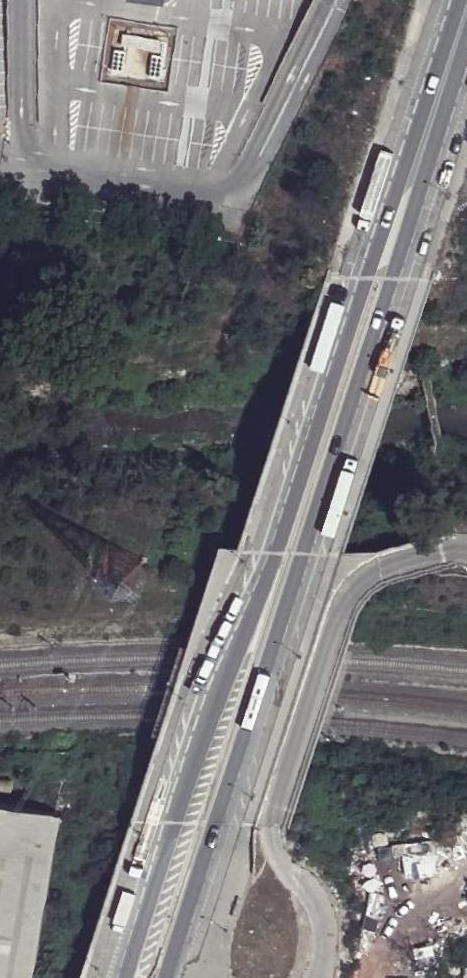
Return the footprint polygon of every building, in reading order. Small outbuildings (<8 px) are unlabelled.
[(61,814),(0,804),(0,977),(32,977),(61,814)]
